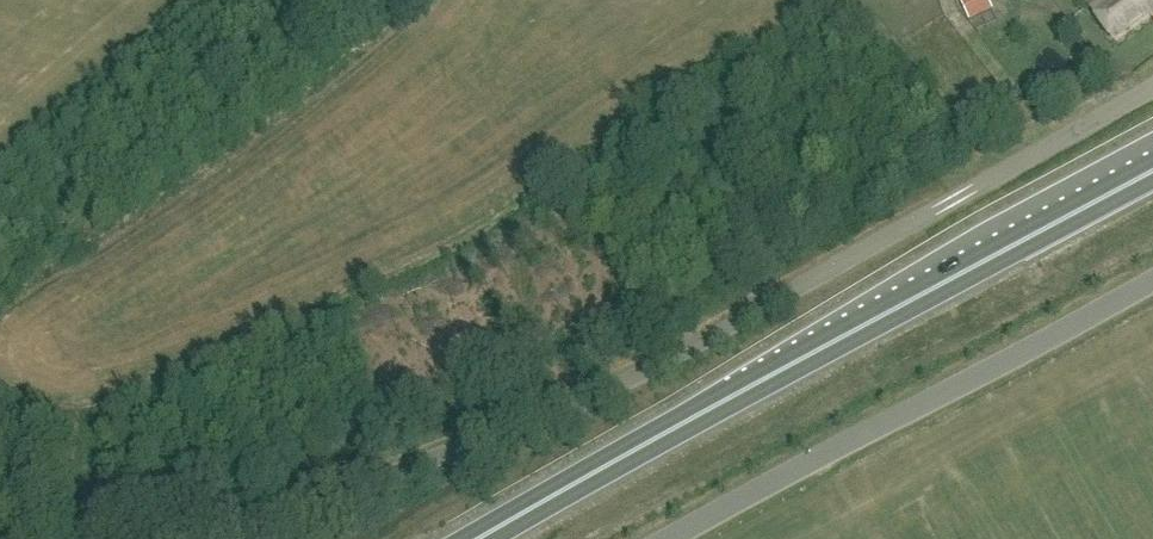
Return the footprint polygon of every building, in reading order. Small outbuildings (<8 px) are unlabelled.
[(1090,5),(1115,41),(1152,15),(1152,17),(1152,0),(1096,0),(1090,5)]
